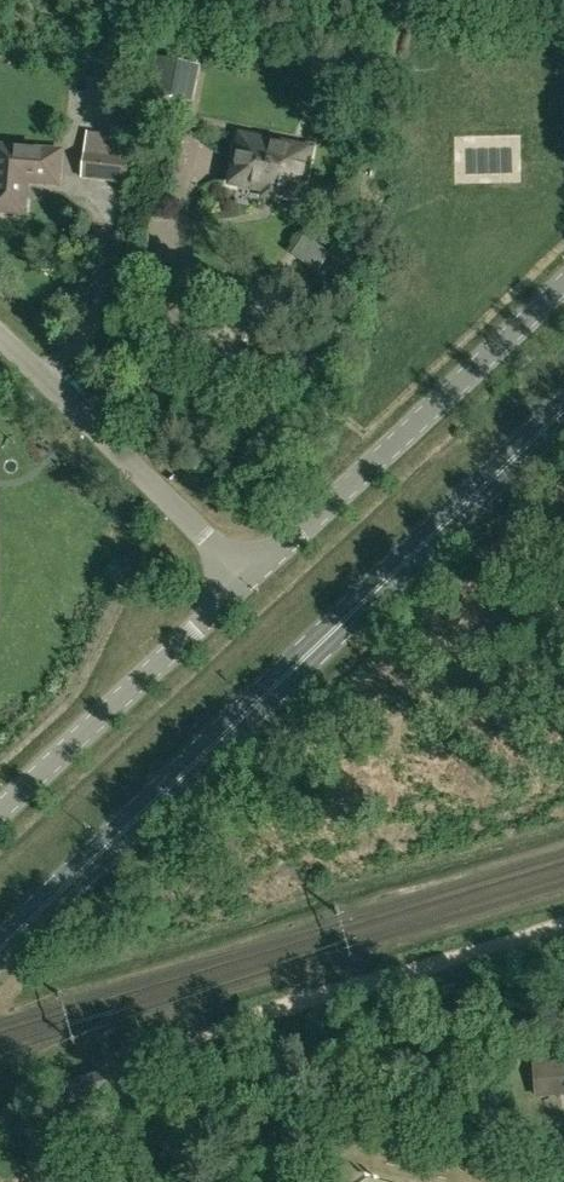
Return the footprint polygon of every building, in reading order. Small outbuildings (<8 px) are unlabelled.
[(201,37),(200,48),(214,49),(215,38),(201,37)] [(166,61),(159,95),(188,101),(196,67),(166,61)] [(311,149),(257,139),(240,135),(231,184),(302,198),(311,149)] [(83,154),(80,180),(124,185),(127,158),(126,158),(127,146),(109,144),(108,156),(83,154)] [(60,153),(0,148),(0,211),(23,213),(26,182),(57,184),(60,153)] [(304,234),(290,254),(317,272),(330,252),(304,234)] [(534,1065),(537,1096),(563,1094),(563,1063),(534,1065)] [(103,1070),(63,1082),(70,1103),(110,1091),(103,1070)]
